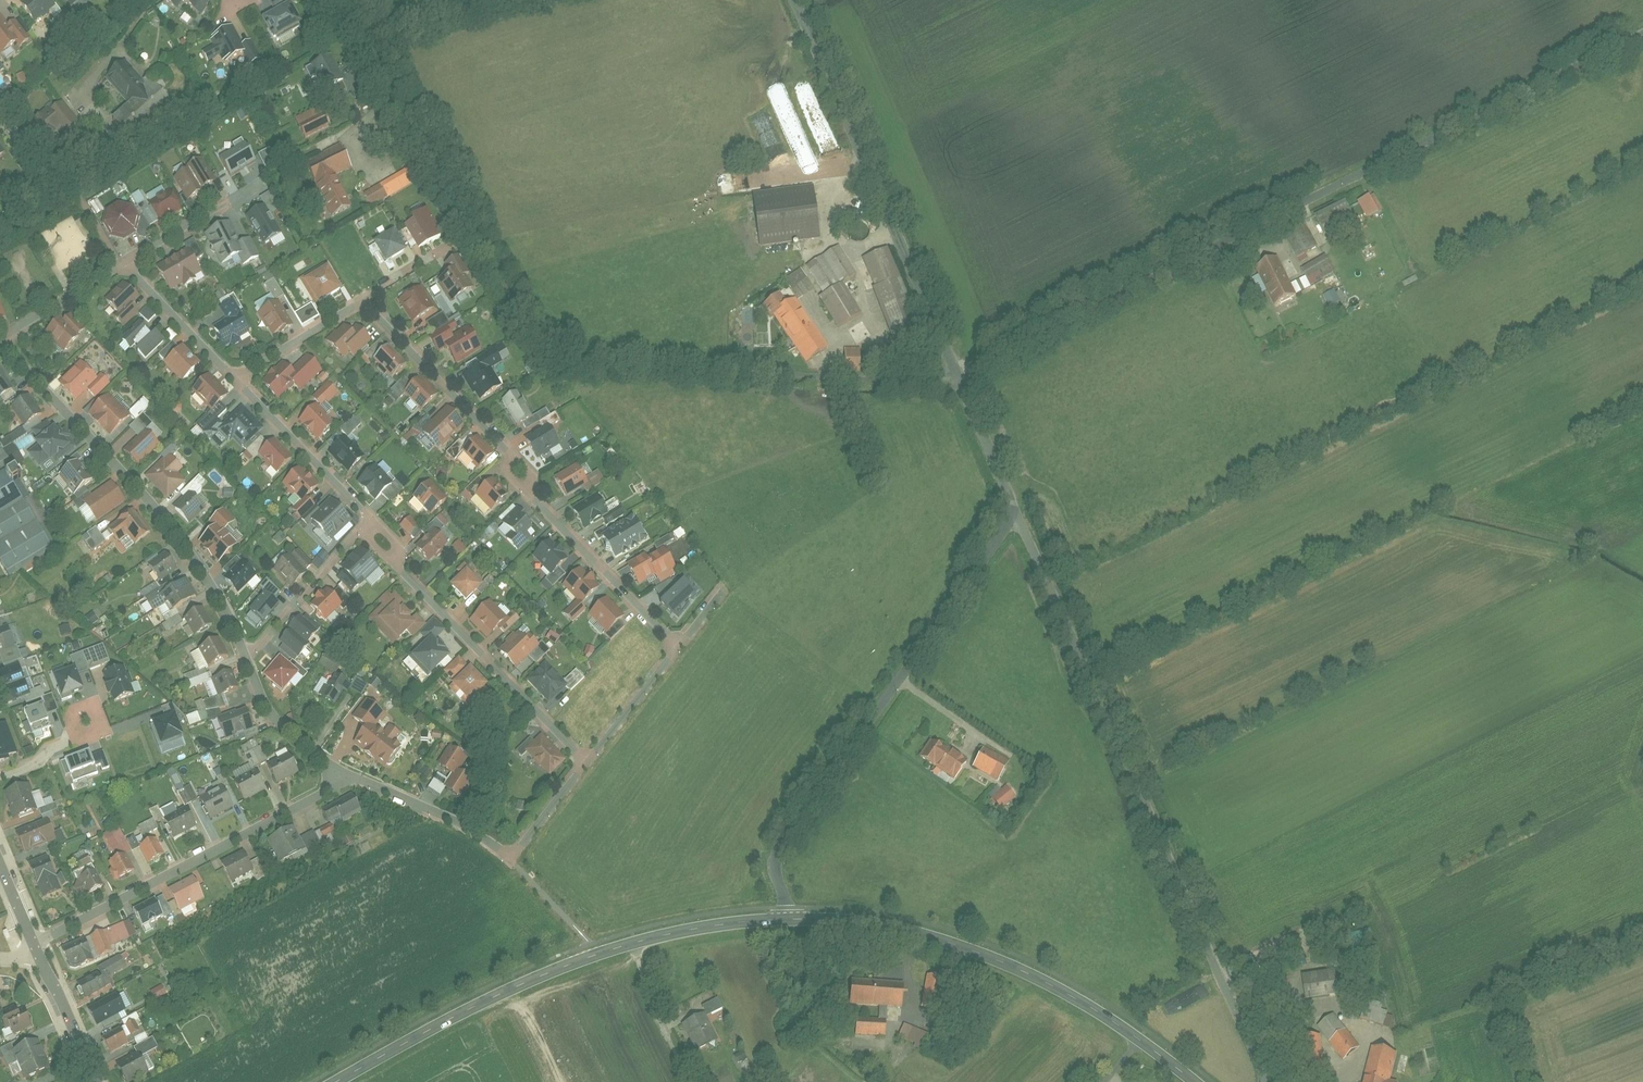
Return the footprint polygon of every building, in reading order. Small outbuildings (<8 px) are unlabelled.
[(51,0),(27,0),(22,4),(36,22),(56,7),(51,0)] [(202,13),(210,0),(182,0),(202,13)] [(275,9),(291,0),(270,0),(275,9)] [(265,19),(276,41),(305,26),(293,3),(265,19)] [(2,57),(22,42),(1,15),(0,16),(0,55),(2,57)] [(234,25),(210,37),(215,46),(204,51),(210,62),(220,57),(224,64),(248,51),(234,25)] [(344,84),(331,57),(307,69),(312,79),(318,76),(326,93),(344,84)] [(113,118),(134,142),(175,108),(163,93),(176,83),(162,66),(145,80),(129,61),(108,78),(130,104),(113,118)] [(26,73),(17,76),(21,85),(30,82),(26,73)] [(295,119),(305,139),(332,126),(322,106),(295,119)] [(47,108),(19,131),(38,155),(66,132),(47,108)] [(392,139),(382,130),(371,142),(382,152),(392,139)] [(245,140),(220,155),(231,174),(256,159),(245,140)] [(333,217),(353,207),(337,175),(353,167),(341,143),(305,161),(333,217)] [(259,154),(267,170),(279,164),(271,148),(259,154)] [(787,158),(785,149),(774,151),(776,160),(787,158)] [(190,169),(202,190),(217,182),(203,158),(188,166),(190,169)] [(175,177),(188,202),(203,193),(202,190),(190,169),(175,177)] [(382,185),(389,197),(412,184),(405,172),(382,185)] [(114,186),(120,200),(130,195),(124,182),(114,186)] [(815,184),(753,192),(761,248),(822,239),(815,184)] [(382,185),(365,194),(372,207),(389,197),(382,185)] [(149,203),(159,221),(183,209),(173,190),(149,203)] [(133,195),(137,204),(145,201),(141,191),(133,195)] [(1376,193),(1359,202),(1370,220),(1386,211),(1376,193)] [(1347,200),(1314,215),(1325,238),(1358,223),(1347,200)] [(113,236),(126,238),(137,231),(140,218),(133,207),(121,204),(110,211),(107,224),(113,236)] [(265,206),(247,216),(262,244),(280,234),(265,206)] [(151,226),(158,223),(151,209),(144,212),(151,226)] [(406,225),(420,249),(440,237),(426,213),(406,225)] [(230,221),(205,233),(221,266),(246,254),(230,221)] [(375,243),(388,264),(409,251),(397,230),(375,243)] [(1290,242),(1301,263),(1322,252),(1310,231),(1290,242)] [(846,282),(858,275),(842,246),(825,256),(841,285),(846,282)] [(890,247),(863,258),(903,358),(930,347),(890,247)] [(201,273),(187,248),(155,266),(169,290),(182,283),(185,287),(197,280),(195,276),(201,273)] [(1256,264),(1276,308),(1301,298),(1281,253),(1256,264)] [(447,263),(452,272),(438,279),(451,302),(470,291),(459,272),(467,268),(460,256),(447,263)] [(824,294),(841,285),(825,256),(808,266),(824,294)] [(1315,284),(1336,273),(1327,256),(1305,267),(1315,284)] [(325,264),(301,278),(316,303),(319,301),(321,304),(345,290),(330,266),(327,267),(325,264)] [(786,279),(798,298),(815,288),(803,268),(786,279)] [(445,313),(452,308),(434,279),(426,284),(445,313)] [(821,296),(839,328),(864,314),(846,282),(841,285),(824,294),(821,296)] [(138,297),(125,283),(107,301),(120,314),(132,303),(138,297)] [(436,311),(421,287),(399,300),(414,324),(436,311)] [(1337,288),(1324,295),(1331,307),(1344,301),(1337,288)] [(771,318),(775,315),(790,305),(781,292),(762,305),(771,318)] [(9,318),(0,298),(0,322),(9,318)] [(214,327),(225,346),(251,331),(233,300),(220,307),(227,319),(214,327)] [(775,315),(808,364),(830,350),(797,300),(790,305),(775,315)] [(259,313),(273,337),(293,325),(279,301),(259,313)] [(140,311),(132,303),(120,314),(116,319),(124,327),(140,311)] [(303,326),(321,316),(313,303),(295,313),(303,326)] [(446,313),(450,320),(459,315),(455,308),(446,313)] [(143,317),(149,323),(156,317),(150,310),(143,317)] [(432,330),(449,321),(445,313),(428,322),(432,330)] [(63,316),(46,333),(67,352),(83,335),(63,316)] [(154,333),(142,321),(122,341),(134,353),(154,333)] [(357,357),(373,341),(359,325),(353,331),(345,323),(326,341),(342,359),(351,351),(357,357)] [(447,346),(456,364),(483,349),(470,325),(454,334),(449,325),(430,335),(438,351),(447,346)] [(172,341),(177,337),(172,329),(166,332),(172,341)] [(862,346),(845,347),(846,371),(864,370),(862,346)] [(166,363),(183,382),(201,365),(184,347),(166,363)] [(408,367),(389,347),(374,360),(393,381),(408,367)] [(324,371),(308,355),(291,371),(283,362),(262,382),(279,400),(296,385),(302,391),(324,371)] [(58,383),(75,400),(99,377),(82,360),(58,383)] [(467,376),(481,401),(500,390),(486,365),(467,376)] [(13,391),(0,372),(0,399),(13,391)] [(322,383),(329,377),(325,372),(318,377),(322,383)] [(230,396),(210,374),(193,391),(213,412),(230,396)] [(422,377),(405,393),(423,413),(440,397),(422,377)] [(314,397),(324,408),(340,392),(330,382),(314,397)] [(400,397),(405,393),(399,386),(394,389),(400,397)] [(502,402),(517,428),(535,418),(520,392),(502,402)] [(89,413),(112,436),(132,417),(109,393),(89,413)] [(12,407),(25,427),(43,415),(29,395),(19,403),(12,407)] [(327,413),(333,409),(329,403),(323,407),(327,413)] [(337,426),(317,405),(300,421),(320,442),(337,426)] [(265,429),(244,407),(218,431),(229,443),(233,440),(243,450),(265,429)] [(465,426),(449,408),(423,432),(439,450),(465,426)] [(53,464),(73,448),(57,426),(53,429),(48,422),(35,432),(40,439),(36,442),(39,445),(29,452),(41,467),(50,460),(53,464)] [(525,440),(536,459),(561,444),(550,426),(525,440)] [(124,450),(139,465),(160,444),(145,429),(124,450)] [(116,442),(122,449),(127,445),(128,445),(133,441),(127,433),(116,442)] [(365,458),(345,438),(328,454),(347,474),(365,458)] [(495,456),(479,439),(463,454),(479,471),(495,456)] [(294,460),(276,441),(260,456),(278,475),(294,460)] [(3,450),(16,470),(26,463),(14,444),(3,450)] [(9,475),(16,470),(3,450),(0,453),(0,480),(9,475)] [(145,477),(168,501),(186,483),(163,459),(145,477)] [(94,483),(78,461),(59,475),(75,497),(94,483)] [(554,480),(565,498),(590,484),(579,465),(554,480)] [(375,466),(357,483),(377,505),(395,488),(375,466)] [(320,487),(301,467),(284,484),(303,504),(320,487)] [(25,501),(9,475),(0,480),(0,516),(6,512),(25,501)] [(101,522),(128,502),(122,495),(112,481),(85,501),(101,522)] [(508,497),(492,481),(477,495),(492,512),(508,497)] [(448,503),(428,482),(412,496),(432,517),(448,503)] [(173,509),(189,524),(206,508),(190,492),(173,509)] [(572,511),(583,531),(611,515),(599,495),(572,511)] [(353,522),(331,499),(311,518),(332,541),(353,522)] [(37,522),(25,501),(6,512),(0,516),(0,544),(37,522)] [(520,507),(502,524),(511,534),(507,538),(519,551),(539,532),(525,518),(527,516),(520,507)] [(235,521),(223,509),(211,521),(216,526),(199,544),(219,564),(239,544),(225,531),(235,521)] [(133,510),(109,528),(119,542),(129,535),(136,545),(151,534),(133,510)] [(408,536),(420,527),(412,517),(400,525),(408,536)] [(602,537),(616,560),(649,541),(636,518),(602,537)] [(54,549),(37,522),(0,544),(0,562),(9,577),(54,549)] [(436,531),(416,549),(430,564),(450,546),(436,531)] [(279,545),(287,537),(282,532),(274,539),(279,545)] [(552,539),(533,557),(552,577),(571,559),(552,539)] [(453,545),(460,554),(467,548),(459,540),(453,545)] [(318,568),(334,550),(328,546),(313,563),(318,568)] [(381,568),(362,548),(341,567),(360,587),(381,568)] [(275,571),(292,588),(315,566),(304,554),(298,549),(275,571)] [(647,560),(659,580),(677,569),(666,549),(647,560)] [(177,569),(166,552),(148,564),(160,581),(177,569)] [(278,566),(289,557),(285,552),(274,561),(278,566)] [(626,566),(638,586),(656,575),(647,560),(645,555),(626,566)] [(243,560),(225,579),(241,594),(259,576),(243,560)] [(483,586),(471,574),(473,573),(466,565),(458,572),(462,577),(452,586),(467,602),(483,586)] [(581,568),(563,586),(583,607),(601,590),(581,568)] [(672,610),(695,590),(684,576),(660,596),(672,610)] [(165,596),(174,612),(190,603),(180,587),(165,596)] [(328,588),(311,605),(326,620),(343,603),(328,588)] [(369,619),(394,645),(416,624),(412,620),(414,617),(403,606),(407,603),(396,592),(393,595),(389,591),(380,600),(384,605),(369,619)] [(269,593),(251,611),(264,623),(281,605),(269,593)] [(608,597),(590,615),(608,635),(627,617),(608,597)] [(470,622),(488,640),(508,621),(490,603),(470,622)] [(212,630),(201,610),(185,619),(197,639),(212,630)] [(92,625),(100,619),(93,611),(86,617),(92,625)] [(329,620),(334,624),(339,616),(334,613),(329,620)] [(300,615),(289,628),(291,630),(309,644),(320,630),(300,615)] [(452,656),(435,640),(446,628),(436,619),(422,633),(427,638),(410,656),(432,677),(452,656)] [(609,634),(612,638),(624,628),(621,624),(609,634)] [(0,629),(0,654),(16,648),(9,626),(0,629)] [(291,630),(280,643),(300,659),(311,645),(309,644),(291,630)] [(551,631),(548,640),(558,644),(561,635),(551,631)] [(500,651),(516,669),(537,650),(520,632),(500,651)] [(230,658),(220,639),(200,649),(210,668),(230,658)] [(51,675),(60,697),(82,689),(77,675),(109,663),(102,645),(68,657),(72,667),(51,675)] [(262,676),(283,692),(299,672),(278,655),(262,676)] [(445,671),(456,682),(471,667),(460,656),(445,671)] [(548,662),(528,681),(533,686),(550,704),(570,685),(548,662)] [(18,666),(0,673),(0,700),(1,704),(28,695),(18,666)] [(492,687),(473,666),(450,688),(469,709),(492,687)] [(123,667),(102,674),(112,702),(133,695),(123,667)] [(233,670),(211,679),(219,697),(241,688),(233,670)] [(322,696),(337,705),(350,684),(336,675),(322,696)] [(42,704),(22,711),(31,734),(50,727),(46,716),(57,712),(50,694),(39,698),(42,704)] [(381,710),(367,699),(353,716),(367,727),(372,722),(381,710)] [(164,718),(151,723),(159,746),(183,738),(178,722),(183,720),(177,701),(160,707),(164,718)] [(256,729),(248,708),(220,718),(227,739),(256,729)] [(0,724),(0,756),(16,750),(5,722),(0,724)] [(355,743),(386,768),(402,747),(396,742),(402,734),(391,725),(385,733),(372,722),(367,727),(355,743)] [(567,759),(543,735),(526,752),(550,776),(567,759)] [(920,759),(956,782),(969,761),(933,738),(920,759)] [(242,747),(251,764),(265,757),(256,739),(242,747)] [(467,758),(450,746),(437,765),(454,776),(458,770),(467,758)] [(1010,763),(983,748),(972,766),(999,782),(1010,763)] [(89,750),(59,762),(65,777),(70,775),(73,783),(98,773),(89,750)] [(279,786),(300,774),(289,754),(279,759),(268,765),(279,786)] [(175,768),(168,771),(177,790),(185,787),(175,768)] [(246,804),(267,793),(255,770),(234,781),(246,804)] [(474,782),(458,770),(454,776),(445,789),(461,800),(474,782)] [(178,791),(186,806),(199,799),(192,784),(178,791)] [(7,793),(18,819),(38,811),(27,785),(7,793)] [(1019,798),(1008,786),(992,800),(1003,812),(1019,798)] [(212,822),(234,810),(222,788),(200,799),(212,822)] [(363,813),(352,793),(322,809),(329,823),(341,817),(345,823),(363,813)] [(174,839),(197,827),(187,808),(164,820),(174,839)] [(49,819),(16,833),(25,855),(58,840),(49,819)] [(155,819),(140,825),(144,835),(159,829),(155,819)] [(306,851),(293,827),(267,842),(279,865),(306,851)] [(129,840),(133,850),(138,848),(135,838),(129,840)] [(166,857),(156,839),(139,848),(149,866),(166,857)] [(245,850),(221,863),(231,882),(234,880),(255,869),(245,850)] [(119,881),(134,873),(125,855),(109,863),(119,881)] [(50,856),(29,865),(44,900),(65,892),(50,856)] [(86,899),(104,889),(96,872),(77,882),(86,899)] [(194,874),(168,888),(181,912),(207,898),(194,874)] [(166,916),(157,899),(134,910),(143,927),(166,916)] [(107,931),(91,938),(100,960),(117,953),(107,931)] [(84,940),(60,950),(68,968),(80,963),(82,967),(93,963),(84,940)] [(1306,975),(1308,999),(1341,996),(1339,972),(1306,975)] [(106,990),(98,973),(77,984),(85,1001),(106,990)] [(928,976),(922,1007),(940,1010),(945,979),(928,976)] [(856,980),(854,1004),(902,1009),(905,984),(856,980)] [(157,1001),(168,994),(162,984),(150,992),(157,1001)] [(119,995),(90,1010),(99,1026),(128,1011),(119,995)] [(17,1009),(2,1015),(8,1027),(14,1024),(16,1028),(31,1021),(27,1011),(20,1015),(17,1009)] [(708,1017),(686,1027),(697,1052),(720,1041),(708,1017)] [(858,1018),(857,1033),(885,1035),(886,1020),(858,1018)] [(929,1035),(905,1027),(900,1042),(924,1050),(929,1035)] [(121,1029),(102,1039),(111,1057),(130,1047),(121,1029)] [(1330,1043),(1344,1062),(1360,1051),(1346,1032),(1330,1043)] [(1312,1079),(1326,1078),(1322,1036),(1317,1036),(1319,1056),(1310,1056),(1312,1079)] [(118,1064),(127,1081),(131,1081),(150,1073),(142,1057),(160,1048),(154,1037),(134,1048),(138,1054),(118,1064)] [(14,1053),(25,1081),(52,1071),(40,1042),(14,1053)] [(1372,1048),(1364,1081),(1394,1081),(1393,1081),(1399,1054),(1372,1048)]
